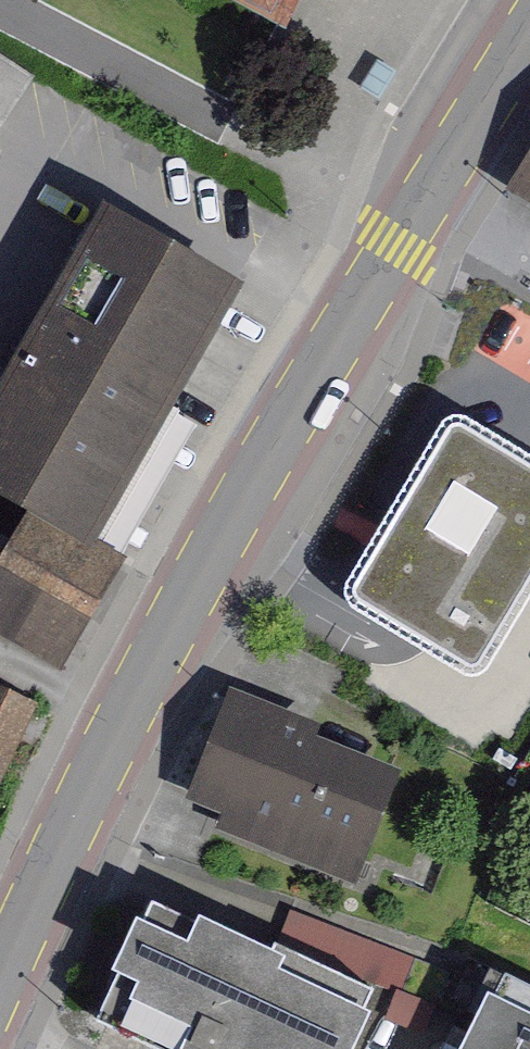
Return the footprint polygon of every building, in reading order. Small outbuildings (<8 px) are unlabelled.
[(300,16),(308,0),(268,0),(300,16)] [(510,188),(529,201),(529,155),(510,188)] [(111,203),(0,400),(0,491),(31,509),(0,564),(0,617),(73,659),(138,545),(112,531),(252,283),(111,203)] [(338,597),(484,683),(529,606),(529,453),(451,407),(338,597)] [(51,700),(0,677),(0,809),(51,700)] [(402,757),(258,686),(205,792),(349,863),(402,757)] [(220,1048),(360,1048),(385,989),(173,894),(121,1007),(220,1048)] [(513,970),(477,1048),(529,1048),(529,978),(513,970)]
